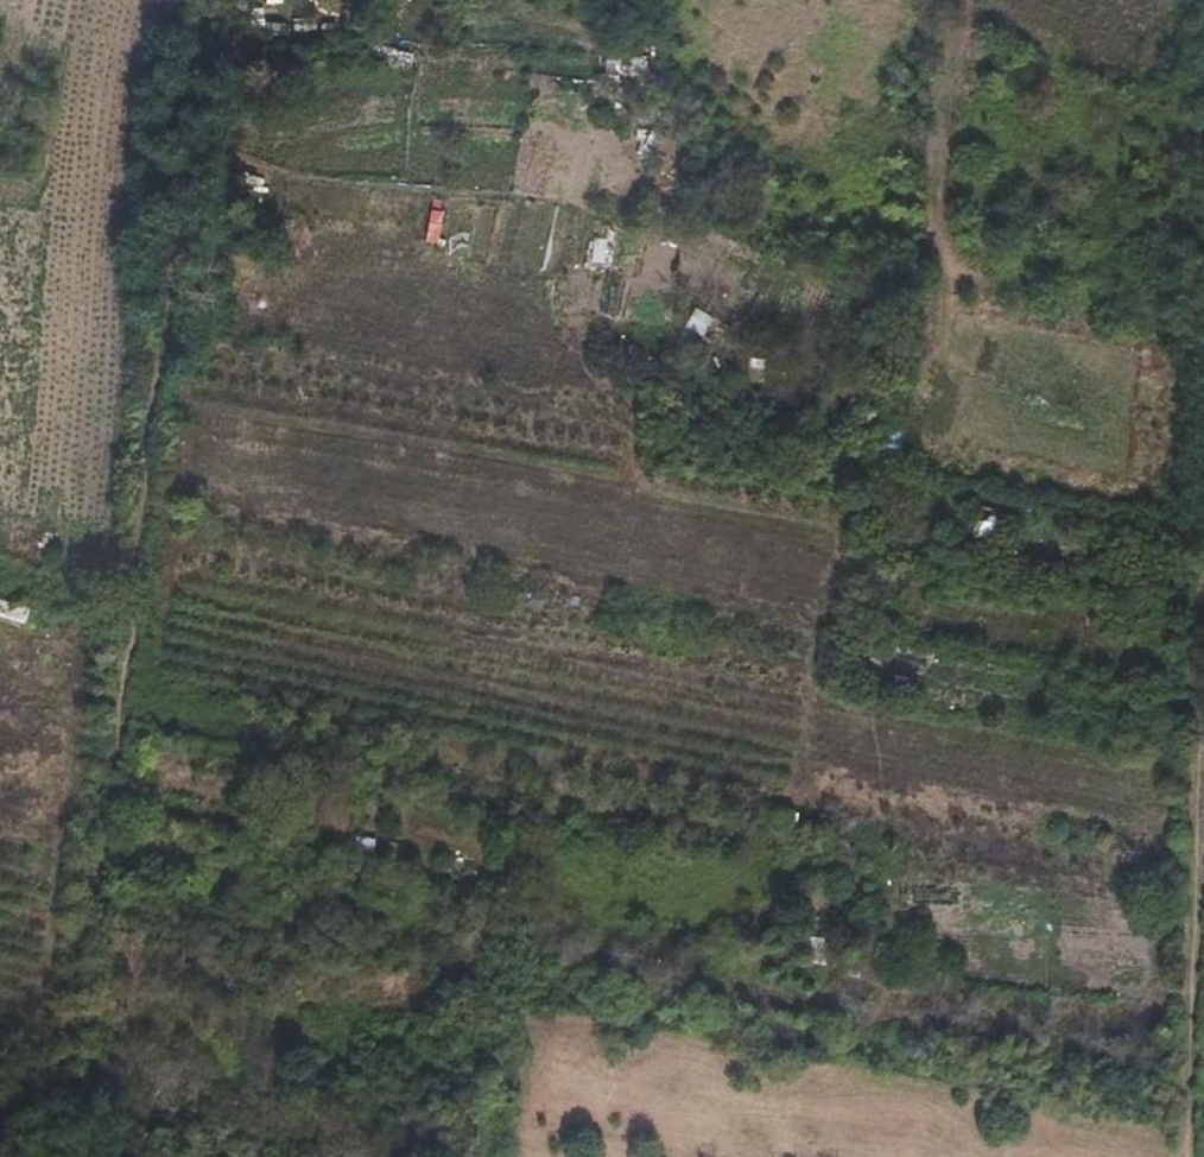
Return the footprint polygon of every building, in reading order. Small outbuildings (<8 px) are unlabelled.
[(439,240),(440,210),(427,209),(426,240),(439,240)] [(593,237),(590,262),(606,264),(609,239),(593,237)] [(974,534),(982,535),(991,536),(995,511),(978,508),(974,534)] [(23,623),(27,608),(0,600),(0,617),(23,623)]
